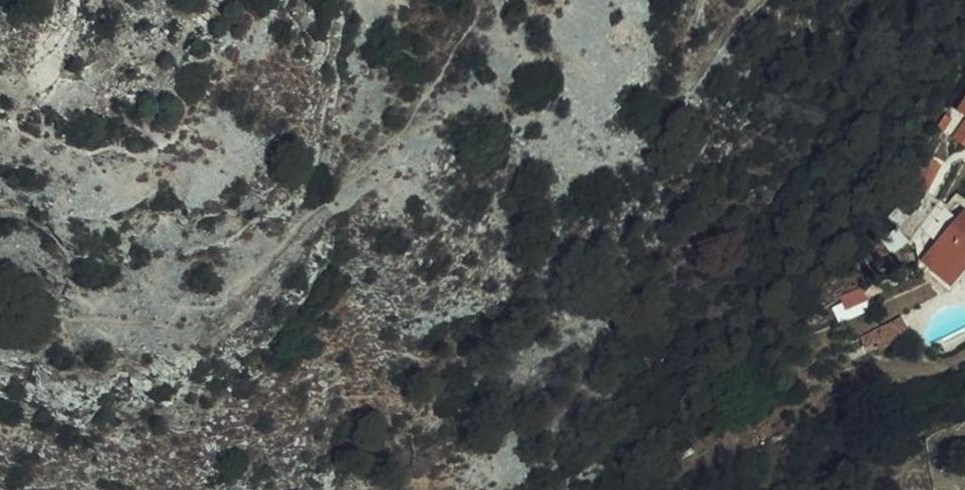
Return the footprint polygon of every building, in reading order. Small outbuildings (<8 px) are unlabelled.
[(948,103),(964,115),(964,79),(948,103)] [(927,233),(954,259),(964,247),(964,215),(952,202),(927,233)] [(921,241),(948,274),(957,262),(954,259),(927,233),(921,241)]
